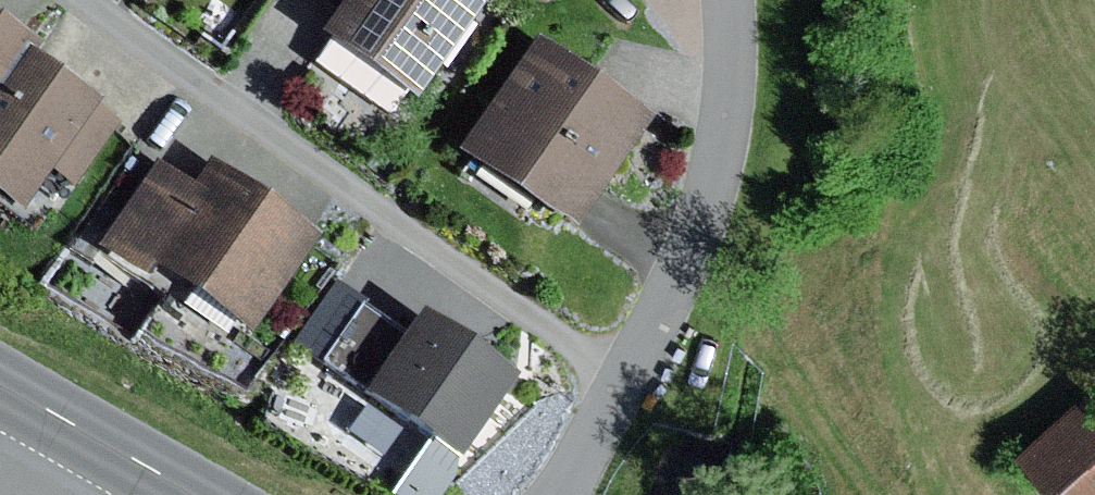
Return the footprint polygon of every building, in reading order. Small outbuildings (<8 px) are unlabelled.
[(486,0),(328,0),(338,7),(323,28),(333,35),(317,58),(393,112),(410,88),(420,95),(487,0),(486,0)] [(32,46),(39,50),(47,38),(0,7),(0,93),(32,46)] [(658,110),(540,31),(463,145),(581,224),(592,208),(658,110)] [(39,50),(32,46),(0,93),(0,190),(27,209),(56,169),(77,184),(123,119),(97,102),(102,95),(39,50)] [(197,184),(158,157),(99,243),(149,277),(158,263),(257,330),(324,231),(215,157),(197,184)] [(526,371),(427,304),(407,333),(377,313),(338,286),(299,343),(468,457),(526,371)] [(1029,444),(1075,494),(1094,494),(1094,385),(1029,444)]
